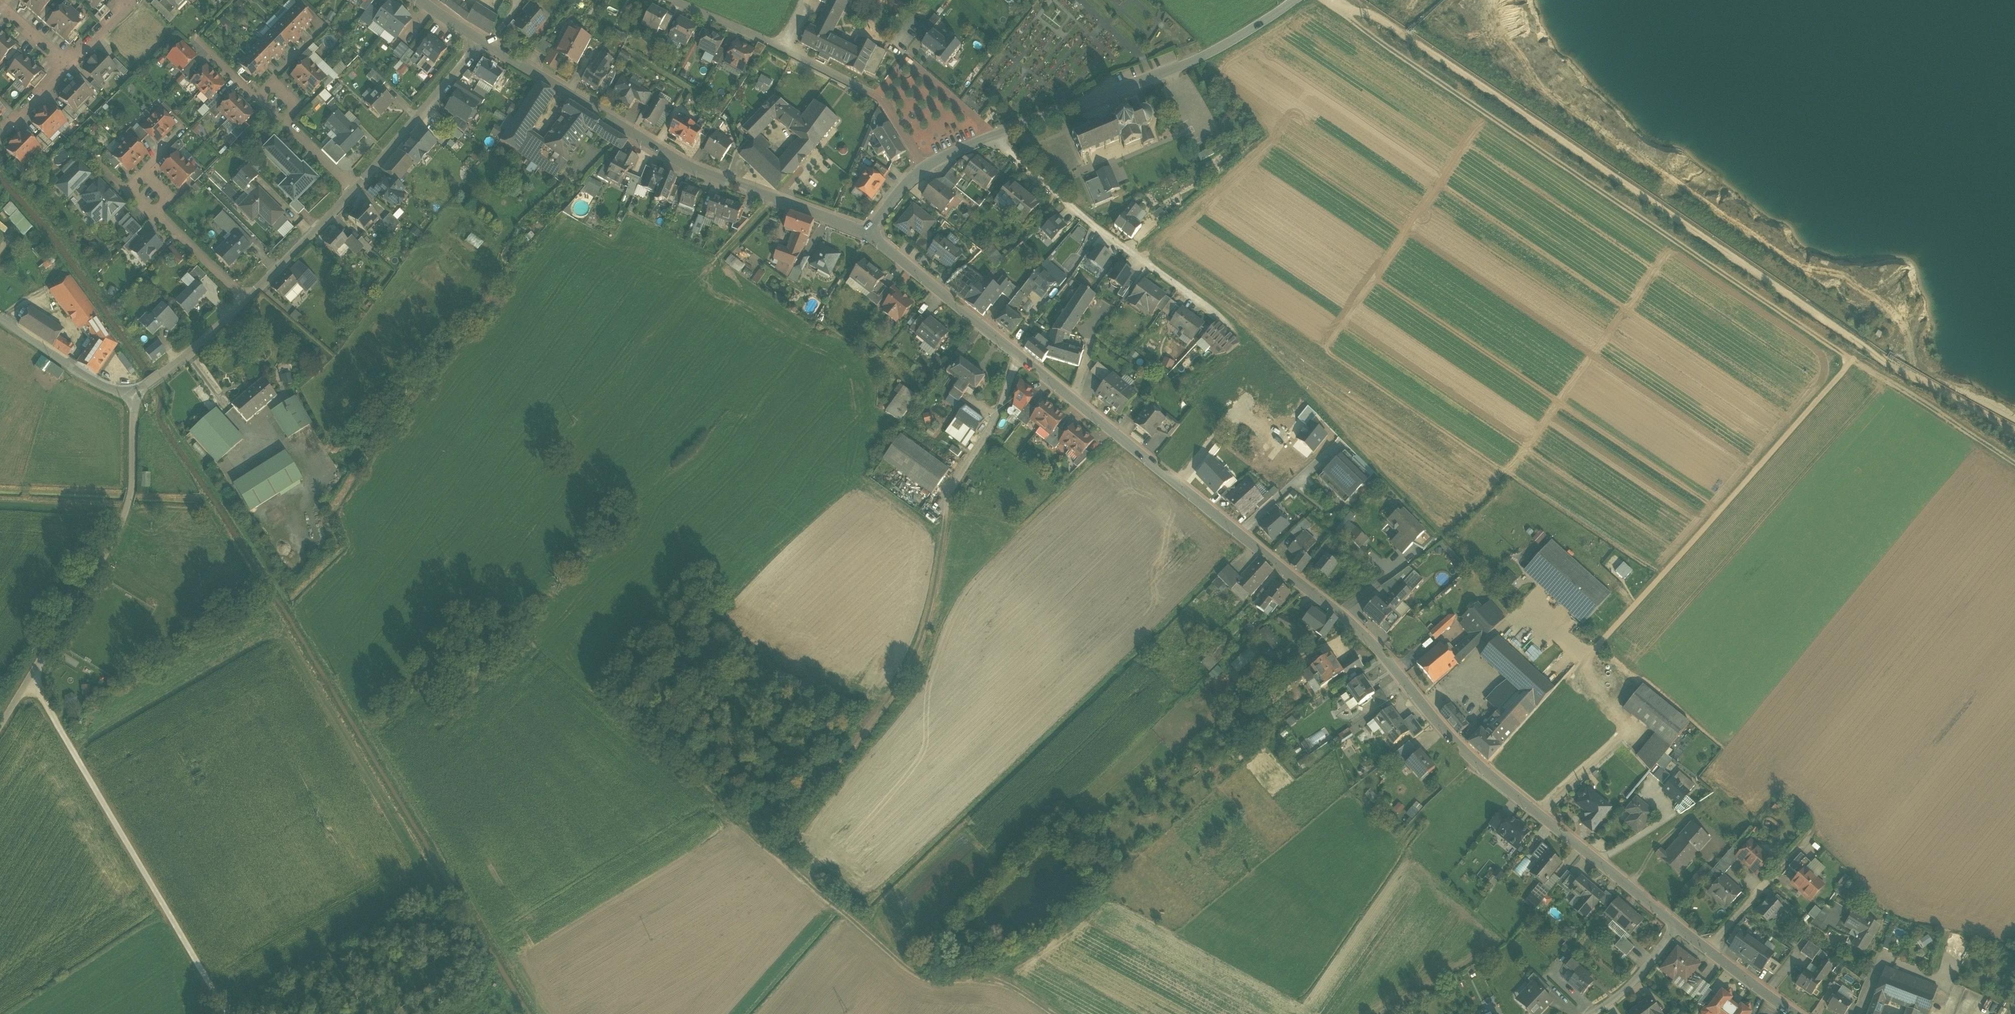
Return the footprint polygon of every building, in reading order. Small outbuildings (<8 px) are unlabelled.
[(38,16),(46,7),(52,0),(19,0),(20,0),(25,5),(24,5),(29,9),(37,16),(38,16)] [(99,13),(104,8),(101,4),(105,0),(85,0),(99,13)] [(159,5),(170,15),(174,10),(164,0),(163,0),(159,5)] [(174,10),(176,11),(186,1),(185,0),(164,0),(174,10)] [(304,13),(308,9),(299,0),(295,0),(293,2),(296,6),(297,5),(304,13)] [(373,0),(367,0),(364,4),(364,3),(360,9),(365,13),(374,1),(373,0)] [(452,12),(459,17),(490,37),(497,18),(475,4),(472,11),(456,0),(438,0),(452,12)] [(533,9),(539,3),(535,0),(531,0),(522,11),(527,15),(518,26),(513,21),(506,28),(512,33),(516,29),(528,39),(545,19),(533,9)] [(849,0),(830,0),(827,5),(815,29),(811,27),(801,45),(846,67),(846,68),(862,77),(865,72),(875,77),(887,54),(876,49),(877,48),(858,38),(854,46),(832,35),(850,0),(849,0)] [(159,5),(155,1),(151,5),(165,20),(170,15),(159,5)] [(56,33),(65,41),(74,31),(85,20),(66,3),(55,15),(47,25),(52,29),(52,30),(56,33)] [(385,31),(401,11),(396,7),(394,8),(391,6),(388,4),(373,22),(385,31)] [(288,14),(303,29),(305,31),(309,27),(307,25),(312,20),(304,13),(297,5),(296,6),(288,14)] [(42,21),(51,11),(46,7),(38,16),(37,16),(37,17),(42,21)] [(99,13),(94,17),(99,22),(110,12),(105,7),(104,8),(99,13)] [(668,15),(653,7),(643,26),(658,34),(660,30),(667,17),(668,15)] [(55,15),(51,11),(42,21),(47,25),(55,15)] [(385,31),(396,40),(410,21),(407,18),(404,16),(405,14),(401,11),(385,31)] [(280,23),(297,39),(301,35),(299,33),(303,29),(288,14),(280,23)] [(941,22),(934,16),(924,29),(931,35),(941,22)] [(669,28),(673,20),(667,17),(660,30),(666,33),(669,28)] [(697,28),(680,19),(674,31),(675,31),(666,47),(675,52),(678,51),(681,44),(686,47),(697,28)] [(271,31),(286,46),(291,42),(293,44),(297,39),(280,23),(271,31)] [(569,28),(557,52),(553,49),(543,64),(554,72),(558,65),(553,62),(558,53),(577,64),(590,40),(569,28)] [(674,31),(669,28),(666,33),(660,44),(666,47),(675,31),(674,31)] [(74,31),(65,41),(70,46),(79,35),(74,31)] [(263,40),(280,57),(284,52),(282,50),(286,46),(271,31),(263,40)] [(720,49),(725,40),(709,31),(699,49),(715,57),(716,58),(720,49)] [(949,47),(934,35),(923,48),(938,60),(937,62),(947,69),(962,50),(952,43),(949,47)] [(430,36),(410,61),(418,68),(417,69),(425,76),(447,50),(430,36)] [(6,38),(0,44),(0,62),(0,63),(4,58),(15,46),(13,44),(6,38)] [(534,49),(545,56),(552,46),(542,39),(534,49)] [(254,48),(269,63),(274,59),(276,61),(280,57),(263,40),(254,48)] [(21,48),(14,43),(13,44),(15,46),(4,58),(9,62),(19,51),(21,48)] [(754,52),(737,43),(733,51),(726,64),(727,64),(725,68),(724,67),(722,71),(739,80),(743,72),(743,73),(753,54),(754,52)] [(767,48),(759,44),(754,52),(753,54),(760,58),(767,48)] [(195,58),(182,45),(167,60),(181,73),(193,61),(195,58)] [(246,57),(263,74),(267,70),(265,67),(269,63),(254,48),(246,57)] [(733,51),(728,48),(726,51),(719,65),(724,67),(725,68),(727,64),(726,64),(733,51)] [(726,51),(720,49),(716,58),(715,57),(713,63),(718,66),(719,65),(726,51)] [(296,62),(301,66),(307,61),(313,55),(307,50),(296,62)] [(414,53),(409,50),(403,57),(407,61),(414,53)] [(25,56),(19,51),(9,62),(7,64),(11,68),(22,56),(24,58),(25,56)] [(94,81),(99,86),(116,69),(110,64),(100,53),(95,59),(94,58),(88,64),(89,65),(83,70),(94,81)] [(581,80),(598,90),(607,76),(614,81),(619,64),(602,53),(598,59),(599,60),(594,67),(591,65),(581,80)] [(328,76),(333,81),(336,78),(313,55),(307,61),(316,70),(325,79),(328,76)] [(17,81),(31,64),(24,58),(22,56),(11,68),(7,73),(17,81)] [(246,57),(238,65),(245,72),(253,80),(257,76),(259,78),(263,74),(246,57)] [(115,59),(110,64),(116,69),(124,77),(128,72),(115,59)] [(192,71),(198,66),(193,61),(181,73),(180,73),(182,76),(175,83),(178,85),(184,80),(192,71)] [(301,86),(316,70),(307,61),(301,66),(291,76),(301,86)] [(473,92),(485,100),(492,88),(493,88),(502,74),(483,62),(474,76),(480,80),(473,92)] [(39,71),(31,64),(17,81),(26,89),(30,85),(41,73),(39,71)] [(197,76),(191,83),(200,92),(215,77),(205,68),(197,76)] [(40,69),(39,71),(41,73),(30,85),(34,88),(47,75),(40,69)] [(320,85),(326,79),(325,79),(316,70),(301,86),(310,95),(320,85)] [(372,79),(381,87),(386,82),(373,70),(366,77),(370,81),(372,79)] [(463,76),(469,80),(473,73),(467,70),(463,76)] [(197,76),(192,71),(184,80),(189,85),(191,83),(197,76)] [(253,80),(245,72),(240,77),(248,85),(253,80)] [(758,80),(770,87),(773,80),(762,74),(758,80)] [(76,80),(88,92),(92,87),(90,85),(79,75),(73,81),(74,82),(76,80)] [(787,84),(782,75),(775,80),(780,88),(787,84)] [(326,79),(320,85),(325,90),(333,81),(328,76),(325,79),(326,79)] [(215,77),(200,92),(209,101),(216,95),(224,86),(215,77)] [(646,106),(651,97),(630,83),(631,81),(623,77),(613,93),(620,96),(616,102),(622,105),(623,104),(626,106),(625,107),(629,110),(635,100),(645,106),(646,106)] [(68,89),(83,105),(92,96),(88,92),(76,80),(74,82),(68,89)] [(94,81),(90,85),(92,87),(99,94),(103,89),(99,86),(94,81)] [(480,107),(485,100),(473,92),(458,82),(452,89),(457,92),(477,105),(480,107)] [(518,153),(555,178),(566,163),(541,145),(541,144),(529,135),(554,94),(537,83),(500,142),(518,153)] [(651,97),(646,106),(651,109),(657,99),(658,99),(665,87),(659,83),(651,97)] [(338,84),(330,93),(334,97),(343,89),(338,84)] [(379,88),(365,103),(378,116),(392,101),(379,88)] [(67,107),(75,114),(75,113),(83,105),(68,89),(59,98),(67,107)] [(475,108),(477,105),(457,92),(453,99),(449,97),(446,102),(450,104),(446,110),(454,115),(466,122),(468,119),(472,118),(476,113),(475,108)] [(209,101),(204,106),(209,111),(221,99),(216,95),(209,101)] [(225,104),(219,110),(221,113),(228,120),(243,105),(234,95),(225,104)] [(775,119),(792,132),(804,117),(775,97),(763,110),(775,119)] [(221,99),(209,111),(208,112),(215,119),(221,113),(219,110),(225,104),(221,99)] [(658,99),(657,99),(651,109),(644,120),(655,126),(668,105),(658,99)] [(799,138),(814,150),(839,120),(815,102),(804,117),(792,132),(799,138)] [(568,103),(561,113),(563,115),(588,130),(610,144),(616,148),(621,151),(628,141),(617,134),(568,103)] [(1082,159),(1083,162),(1121,146),(1124,151),(1140,143),(1142,148),(1155,143),(1150,133),(1148,133),(1146,130),(1149,129),(1151,127),(1152,123),(1152,119),(1150,115),(1147,113),(1143,112),(1140,113),(1135,103),(1108,115),(1110,120),(1081,133),(1081,134),(1073,137),(1073,138),(1072,139),(1081,160),(1082,159)] [(159,110),(166,117),(171,112),(163,104),(158,109),(159,110)] [(243,105),(228,120),(236,127),(238,130),(245,123),(253,114),(243,105)] [(40,114),(57,131),(66,122),(59,115),(50,106),(46,110),(45,110),(40,114)] [(67,107),(63,111),(74,122),(79,117),(75,113),(75,114),(67,107)] [(166,117),(159,110),(150,120),(165,134),(174,125),(166,117)] [(743,129),(754,140),(759,136),(775,119),(763,110),(743,129)] [(874,136),(889,127),(878,110),(870,129),(874,136)] [(63,111),(59,115),(66,122),(70,126),(74,122),(63,111)] [(333,143),(344,154),(357,140),(359,142),(364,137),(357,130),(352,125),(351,125),(344,118),(337,112),(328,121),(341,134),(333,143)] [(42,133),(48,140),(49,139),(57,131),(40,114),(36,119),(36,120),(32,124),(42,133)] [(352,125),(357,130),(361,125),(349,114),(344,118),(351,125),(352,125)] [(466,122),(454,115),(450,122),(464,134),(467,129),(466,122)] [(563,115),(541,144),(541,145),(566,163),(586,138),(583,136),(588,130),(563,115)] [(696,127),(680,117),(670,134),(693,148),(703,131),(702,131),(706,123),(700,120),(696,127)] [(165,134),(150,120),(141,129),(148,136),(156,144),(165,134)] [(712,140),(717,134),(724,123),(719,120),(713,129),(707,137),(712,140)] [(249,127),(245,123),(238,130),(236,127),(230,133),(237,140),(249,127)] [(706,138),(707,137),(713,129),(708,125),(701,135),(706,138)] [(413,164),(416,166),(436,143),(418,127),(398,151),(413,164)] [(885,155),(891,166),(906,155),(889,127),(874,136),(881,147),(874,151),(879,159),(885,155)] [(130,138),(138,146),(143,141),(135,132),(131,128),(126,133),(130,138)] [(135,132),(143,141),(148,136),(141,129),(140,128),(135,132)] [(19,136),(14,141),(31,157),(40,149),(40,148),(33,142),(24,132),(20,137),(19,136)] [(42,133),(37,137),(48,148),(53,143),(49,139),(48,140),(42,133)] [(732,144),(717,134),(712,140),(705,151),(721,161),(732,144)] [(740,156),(777,192),(792,175),(778,162),(767,152),(771,147),(759,136),(754,140),(740,156)] [(37,137),(33,142),(40,148),(40,149),(44,153),(48,148),(37,137)] [(138,146),(130,138),(121,147),(137,163),(146,154),(138,146)] [(778,162),(792,175),(814,150),(799,138),(778,162)] [(274,139),(263,149),(268,154),(288,173),(298,163),(274,139)] [(31,157),(14,141),(10,145),(10,146),(6,150),(16,160),(22,166),(23,166),(31,157)] [(176,154),(177,154),(184,147),(178,141),(165,154),(171,160),(176,154)] [(336,165),(345,156),(344,154),(333,143),(331,142),(322,151),(336,165)] [(137,163),(121,147),(112,156),(112,157),(120,164),(128,172),(137,163)] [(621,151),(616,148),(611,154),(615,157),(612,163),(614,164),(620,154),(621,151)] [(263,149),(248,165),(249,166),(257,175),(262,169),(258,165),(268,154),(263,149)] [(1201,162),(1214,155),(1211,149),(1198,156),(1201,162)] [(413,164),(398,151),(381,170),(390,178),(397,183),(413,164)] [(620,154),(614,164),(611,170),(604,166),(598,177),(608,183),(610,181),(620,187),(621,186),(627,188),(632,175),(628,174),(632,165),(635,167),(639,158),(627,151),(624,157),(620,154)] [(102,158),(114,170),(120,164),(112,157),(112,156),(107,152),(102,158)] [(170,179),(186,163),(177,154),(176,154),(171,160),(161,170),(170,179)] [(90,174),(73,157),(60,170),(66,176),(56,186),(68,197),(82,183),(89,190),(83,196),(91,204),(83,212),(95,224),(102,217),(107,222),(123,205),(98,181),(97,182),(90,175),(90,174)] [(965,174),(966,175),(986,191),(998,175),(978,159),(977,160),(973,157),(964,161),(971,167),(965,174)] [(22,166),(16,160),(12,164),(22,174),(27,170),(23,166),(22,166)] [(958,164),(953,170),(963,179),(966,175),(965,174),(971,167),(964,161),(958,164)] [(189,178),(195,172),(186,163),(170,179),(180,188),(189,178)] [(301,166),(298,163),(288,173),(291,177),(279,188),(293,202),(294,202),(296,201),(317,179),(303,164),(301,166)] [(873,170),(884,177),(888,171),(878,164),(873,170)] [(250,198),(255,193),(254,191),(257,188),(252,183),(258,176),(257,175),(249,166),(233,183),(243,192),(250,198)] [(641,179),(634,196),(643,200),(647,190),(655,194),(657,189),(660,190),(667,174),(652,168),(652,169),(646,167),(641,179)] [(195,172),(189,178),(194,183),(203,174),(197,169),(195,172)] [(1111,194),(1119,190),(1110,169),(1097,175),(1099,179),(1106,196),(1111,194)] [(953,170),(945,180),(955,188),(963,179),(953,170)] [(856,188),(871,200),(884,182),(869,171),(856,188)] [(677,179),(667,174),(660,190),(655,201),(660,203),(658,207),(665,210),(668,203),(674,186),(677,179)] [(634,196),(641,179),(632,175),(627,188),(628,189),(626,194),(634,197),(634,196)] [(1193,184),(1189,177),(1180,181),(1184,189),(1193,184)] [(403,202),(402,196),(400,194),(386,182),(384,180),(383,181),(380,178),(378,180),(382,183),(375,190),(374,191),(379,195),(380,196),(380,200),(383,202),(386,202),(392,207),(398,207),(403,202)] [(400,194),(404,189),(397,183),(390,178),(386,182),(400,194)] [(1095,207),(1113,199),(1111,194),(1106,196),(1099,179),(1086,185),(1095,207)] [(602,185),(592,180),(585,192),(595,198),(602,185)] [(945,180),(941,185),(951,194),(955,188),(945,180)] [(936,182),(923,197),(943,213),(955,197),(951,194),(941,185),(936,182)] [(1031,198),(1033,195),(1026,189),(1024,192),(1012,183),(996,203),(1023,225),(1039,205),(1031,198)] [(687,188),(688,186),(682,184),(680,188),(677,195),(683,197),(687,188)] [(677,195),(680,188),(674,186),(668,203),(673,205),(677,195)] [(374,191),(375,190),(372,187),(367,193),(375,200),(379,195),(374,191)] [(700,193),(687,188),(683,197),(679,207),(685,210),(683,214),(691,217),(693,213),(695,210),(693,209),(700,193)] [(259,213),(277,231),(285,222),(280,217),(283,214),(258,190),(255,193),(250,198),(240,208),(252,220),(259,213)] [(717,217),(723,200),(713,197),(705,219),(706,219),(706,220),(712,222),(715,223),(714,225),(725,228),(727,221),(717,217)] [(743,208),(723,200),(717,217),(727,221),(734,224),(736,225),(739,217),(743,208)] [(294,202),(293,202),(289,206),(298,215),(304,209),(296,201),(294,202)] [(2,210),(24,235),(33,227),(11,202),(2,210)] [(379,219),(362,202),(348,217),(365,234),(379,219)] [(1125,215),(1134,222),(1142,211),(1145,208),(1142,205),(1139,209),(1134,204),(1125,215)] [(926,234),(935,223),(914,206),(897,227),(909,237),(917,227),(926,234)] [(394,216),(398,220),(404,213),(400,209),(394,216)] [(1153,216),(1157,220),(1164,214),(1160,209),(1153,216)] [(1148,216),(1142,211),(1134,222),(1139,226),(1148,216)] [(1161,225),(1170,218),(1166,212),(1164,214),(1157,220),(1161,225)] [(228,234),(231,237),(235,233),(248,246),(247,247),(249,248),(253,243),(222,213),(214,221),(228,234)] [(787,250),(800,255),(803,249),(804,249),(808,239),(815,222),(791,214),(785,230),(792,233),(787,250)] [(127,215),(118,224),(123,229),(132,220),(127,215)] [(399,224),(390,215),(382,223),(392,232),(399,224)] [(1134,222),(1125,215),(1115,228),(1132,241),(1141,228),(1139,226),(1134,222)] [(706,219),(705,219),(698,216),(693,232),(700,235),(702,227),(709,230),(712,222),(706,220),(706,219)] [(749,220),(739,217),(736,225),(734,224),(732,230),(738,232),(749,220)] [(1044,230),(1053,222),(1048,217),(1040,226),(1044,230)] [(1066,228),(1056,218),(1053,222),(1044,230),(1042,232),(1053,242),(1059,236),(1058,235),(1066,228)] [(132,220),(123,229),(128,234),(137,224),(132,220)] [(137,224),(128,234),(132,238),(136,235),(142,229),(137,224)] [(1072,236),(1081,243),(1088,233),(1079,226),(1072,236)] [(141,240),(131,250),(131,251),(144,264),(149,259),(156,252),(161,246),(155,240),(157,238),(149,231),(141,240)] [(349,250),(355,255),(361,248),(362,248),(357,243),(350,237),(347,241),(336,231),(324,244),(335,254),(340,259),(349,250)] [(227,243),(216,255),(229,268),(237,260),(236,259),(247,247),(248,246),(235,233),(231,237),(228,234),(223,239),(226,242),(227,243)] [(131,250),(141,240),(136,235),(132,238),(123,248),(129,253),(131,251),(131,250)] [(929,254),(949,269),(961,254),(954,248),(959,242),(951,235),(946,241),(941,238),(929,254)] [(372,248),(361,238),(357,243),(362,248),(361,248),(367,253),(372,248)] [(833,252),(832,252),(820,246),(810,266),(819,271),(820,268),(831,274),(841,256),(833,252)] [(994,246),(986,253),(997,265),(1005,259),(994,246)] [(800,255),(787,250),(779,247),(774,261),(793,268),(800,255)] [(1111,256),(1099,247),(1089,262),(1101,270),(1111,256)] [(178,263),(183,257),(174,248),(169,254),(178,263)] [(731,254),(726,262),(741,272),(746,264),(731,254)] [(1060,287),(1066,279),(1049,264),(1053,259),(1050,256),(1020,292),(1020,293),(1026,298),(1027,299),(1037,286),(1046,294),(1055,283),(1060,287)] [(885,278),(864,261),(847,283),(867,299),(871,294),(879,284),(885,278)] [(317,281),(298,263),(287,275),(285,273),(271,287),(284,299),(285,298),(289,303),(292,303),(303,291),(305,293),(317,281)] [(1133,274),(1120,265),(1109,280),(1122,289),(1123,289),(1128,281),(1133,274)] [(965,302),(984,280),(967,266),(945,286),(965,302)] [(193,271),(202,280),(206,276),(197,267),(193,271)] [(758,283),(766,272),(761,269),(753,279),(758,283)] [(195,281),(198,284),(202,280),(193,271),(188,276),(194,282),(195,281)] [(176,302),(187,313),(194,307),(193,306),(206,292),(198,284),(195,281),(194,282),(188,276),(182,282),(188,288),(189,289),(176,302)] [(65,311),(84,297),(70,277),(50,292),(65,311)] [(1002,294),(1010,284),(1011,284),(1003,278),(996,286),(986,278),(984,280),(965,302),(983,316),(991,306),(992,307),(1002,294)] [(1133,285),(1128,281),(1123,289),(1122,289),(1118,296),(1123,300),(1133,285)] [(1134,295),(1127,304),(1128,304),(1136,311),(1145,317),(1148,312),(1153,315),(1157,309),(1166,297),(1144,281),(1134,295)] [(877,307),(882,301),(889,292),(879,284),(871,294),(867,299),(877,307)] [(1020,293),(1020,292),(1010,284),(1002,294),(1013,302),(1020,293)] [(1068,308),(1082,317),(1096,296),(1090,292),(1088,291),(1082,287),(1068,308)] [(898,293),(898,294),(899,293),(893,288),(889,292),(882,301),(886,305),(891,299),(892,300),(898,293)] [(1129,291),(1120,303),(1126,307),(1128,304),(1127,304),(1134,295),(1129,291)] [(904,316),(906,315),(909,312),(909,310),(912,305),(905,299),(905,301),(902,298),(903,298),(898,294),(898,293),(892,300),(891,299),(886,305),(884,307),(885,309),(883,312),(891,318),(893,315),(899,319),(900,320),(904,316)] [(1026,298),(1020,293),(1013,302),(996,323),(1012,336),(1023,322),(1011,312),(1015,308),(1018,308),(1026,298)] [(97,317),(98,316),(84,297),(65,311),(79,330),(84,326),(97,317)] [(1166,297),(1157,309),(1162,313),(1171,301),(1166,297)] [(1171,301),(1162,313),(1168,317),(1177,306),(1171,301)] [(152,335),(164,324),(171,331),(179,322),(162,305),(149,319),(144,314),(137,320),(152,335)] [(63,329),(30,308),(18,325),(67,356),(74,347),(59,337),(63,329)] [(1053,331),(1065,334),(1070,335),(1082,317),(1068,308),(1053,331)] [(1189,314),(1183,310),(1174,322),(1180,326),(1177,328),(1183,333),(1181,336),(1183,337),(1184,335),(1192,341),(1202,326),(1188,316),(1189,314)] [(116,344),(97,317),(84,326),(94,340),(78,363),(95,375),(116,344)] [(917,335),(926,323),(920,318),(910,330),(917,335)] [(926,343),(935,350),(949,334),(942,328),(941,330),(928,320),(926,323),(917,335),(926,343)] [(1240,344),(1217,323),(1201,340),(1217,356),(1225,353),(1227,355),(1240,344)] [(1049,342),(1062,345),(1065,334),(1053,331),(1052,331),(1049,342)] [(1026,347),(1033,338),(1028,335),(1021,343),(1026,347)] [(1048,345),(1037,336),(1033,341),(1025,350),(1042,363),(1046,357),(1048,355),(1051,346),(1049,346),(1048,345)] [(955,352),(962,357),(971,346),(964,340),(955,352)] [(1048,355),(1046,357),(1079,367),(1083,352),(1062,345),(1049,342),(1048,345),(1049,346),(1051,346),(1048,355)] [(157,343),(145,352),(153,362),(164,353),(157,343)] [(931,356),(935,350),(926,343),(921,348),(931,356)] [(131,367),(122,354),(117,357),(130,375),(134,372),(131,367)] [(1172,370),(1175,362),(1166,357),(1162,365),(1172,370)] [(985,378),(960,359),(949,375),(959,382),(954,389),(963,395),(970,387),(976,391),(985,378)] [(64,372),(51,363),(45,372),(58,381),(64,372)] [(1095,377),(1103,367),(1098,364),(1091,373),(1095,377)] [(1100,380),(1107,371),(1103,367),(1095,377),(1100,380)] [(1105,384),(1112,375),(1107,371),(1100,380),(1105,384)] [(298,383),(296,373),(289,374),(290,384),(298,383)] [(1120,381),(1112,375),(1105,384),(1096,395),(1099,398),(1098,399),(1102,403),(1104,401),(1120,381)] [(276,396),(262,379),(231,405),(246,422),(276,396)] [(1129,388),(1120,381),(1104,401),(1113,409),(1129,388)] [(1013,416),(1016,418),(1022,412),(1028,405),(1036,394),(1020,382),(1018,391),(1016,392),(1014,397),(1016,399),(1013,409),(1010,409),(1008,412),(1008,415),(1010,417),(1013,416)] [(886,411),(900,421),(917,397),(903,387),(886,411)] [(1137,395),(1129,388),(1113,409),(1111,410),(1116,414),(1118,413),(1121,415),(1137,395)] [(963,395),(954,389),(946,401),(954,407),(963,395)] [(311,424),(294,398),(271,412),(288,438),(311,424)] [(1032,420),(1041,427),(1055,410),(1046,402),(1037,412),(1032,420)] [(1021,423),(1033,409),(1028,405),(1022,412),(1016,418),(1021,423)] [(984,420),(965,406),(945,432),(965,447),(975,433),(984,420)] [(1135,424),(1151,437),(1155,433),(1165,420),(1164,419),(1149,407),(1135,424)] [(1308,407),(1298,419),(1307,427),(1310,423),(1311,423),(1317,415),(1308,407)] [(1037,412),(1033,409),(1021,423),(1027,427),(1032,420),(1037,412)] [(217,463),(242,440),(215,410),(190,433),(217,463)] [(1037,432),(1047,439),(1050,435),(1051,435),(1057,428),(1065,418),(1055,410),(1041,427),(1037,432)] [(926,425),(935,423),(933,413),(923,416),(926,425)] [(1165,420),(1155,433),(1157,435),(1169,439),(1180,426),(1167,415),(1164,419),(1165,420)] [(1307,427),(1297,439),(1313,452),(1327,436),(1311,423),(1310,423),(1307,427)] [(1070,450),(1084,433),(1074,425),(1066,435),(1060,443),(1061,443),(1070,450)] [(1050,446),(1061,432),(1057,428),(1051,435),(1050,435),(1047,439),(1045,442),(1050,446)] [(1066,435),(1061,432),(1050,446),(1055,450),(1061,443),(1060,443),(1066,435)] [(1085,451),(1094,441),(1084,433),(1070,450),(1079,458),(1085,451)] [(883,459),(932,494),(949,470),(901,436),(883,459)] [(949,450),(958,456),(961,452),(953,446),(949,450)] [(1077,468),(1091,455),(1085,451),(1079,458),(1074,465),(1077,468)] [(1371,477),(1345,452),(1332,465),(1358,490),(1371,477)] [(301,479),(285,453),(233,485),(250,512),(301,479)] [(1213,460),(1197,475),(1206,485),(1222,470),(1213,460)] [(1358,490),(1332,465),(1319,478),(1345,504),(1358,490)] [(1222,470),(1206,485),(1215,494),(1231,479),(1222,470)] [(140,473),(140,488),(150,488),(150,473),(140,473)] [(1255,505),(1262,499),(1262,498),(1247,482),(1233,494),(1227,500),(1228,500),(1243,517),(1255,505)] [(1275,486),(1269,493),(1274,497),(1279,490),(1275,486)] [(1227,500),(1233,494),(1229,490),(1221,497),(1226,502),(1228,500),(1227,500)] [(1268,493),(1262,498),(1262,499),(1255,505),(1259,509),(1273,497),(1268,493)] [(1271,518),(1277,512),(1280,510),(1276,505),(1267,513),(1271,518)] [(1389,521),(1401,533),(1391,543),(1403,554),(1413,545),(1424,533),(1410,519),(1411,518),(1403,510),(1399,514),(1397,512),(1389,521)] [(1260,528),(1272,540),(1289,525),(1277,512),(1271,518),(1260,528)] [(1360,549),(1369,538),(1348,519),(1338,529),(1360,549)] [(1291,534),(1297,540),(1304,532),(1304,533),(1312,526),(1305,520),(1297,527),(1298,528),(1291,534)] [(1515,546),(1519,550),(1536,532),(1533,528),(1515,546)] [(1532,539),(1538,545),(1546,535),(1540,530),(1532,539)] [(1424,533),(1413,545),(1424,552),(1435,541),(1425,531),(1424,533)] [(1304,533),(1304,532),(1297,540),(1288,550),(1296,558),(1290,566),(1300,574),(1311,561),(1305,555),(1316,543),(1304,533)] [(1335,532),(1313,558),(1320,563),(1326,556),(1327,556),(1342,537),(1335,532)] [(1610,595),(1551,542),(1524,571),(1584,625),(1610,595)] [(1315,569),(1327,579),(1338,566),(1327,556),(1326,556),(1320,563),(1315,569)] [(1251,596),(1273,571),(1258,558),(1240,577),(1236,582),(1238,584),(1232,590),(1241,599),(1246,600),(1249,595),(1251,596)] [(1236,582),(1240,577),(1228,566),(1218,577),(1232,590),(1238,584),(1236,582)] [(1402,585),(1411,593),(1423,580),(1409,567),(1383,586),(1393,595),(1402,585)] [(1516,578),(1508,571),(1502,578),(1509,585),(1516,578)] [(1284,600),(1290,593),(1276,583),(1257,607),(1264,613),(1271,603),(1272,604),(1274,602),(1277,605),(1282,599),(1284,600)] [(1363,613),(1380,628),(1387,620),(1394,626),(1409,609),(1403,603),(1411,593),(1402,585),(1393,595),(1384,605),(1377,598),(1363,613)] [(1454,650),(1463,660),(1505,619),(1490,602),(1482,609),(1477,604),(1463,617),(1465,620),(1460,624),(1469,634),(1469,637),(1454,650)] [(1324,638),(1337,620),(1330,615),(1325,621),(1312,611),(1304,622),(1317,632),(1316,632),(1324,638)] [(1450,616),(1430,634),(1435,639),(1434,639),(1435,640),(1436,639),(1451,625),(1456,616),(1450,616)] [(1394,626),(1387,620),(1380,628),(1387,634),(1394,626)] [(1268,646),(1277,640),(1268,626),(1259,632),(1268,646)] [(1508,643),(1509,640),(1511,642),(1514,635),(1507,632),(1503,641),(1508,643)] [(1482,731),(1500,748),(1554,689),(1498,638),(1481,657),(1507,681),(1496,690),(1486,701),(1498,712),(1482,731)] [(1440,643),(1416,664),(1434,684),(1457,664),(1458,665),(1463,660),(1454,650),(1450,654),(1440,643)] [(1339,668),(1330,655),(1302,674),(1315,693),(1343,674),(1339,668)] [(1343,674),(1346,679),(1363,667),(1356,656),(1339,668),(1343,674)] [(1374,694),(1362,678),(1348,687),(1360,705),(1371,697),(1374,695),(1374,694)] [(89,686),(81,686),(82,695),(90,695),(89,686)] [(1638,758),(1650,771),(1689,723),(1642,686),(1624,709),(1656,736),(1638,758)] [(1374,695),(1371,697),(1375,703),(1384,696),(1380,690),(1374,694),(1374,695)] [(76,705),(77,698),(71,693),(65,696),(64,703),(70,707),(76,705)] [(1384,696),(1375,703),(1378,708),(1388,701),(1384,696)] [(1440,713),(1458,735),(1468,726),(1450,705),(1440,713)] [(1401,724),(1389,709),(1374,720),(1394,745),(1409,733),(1402,724),(1401,724)] [(1412,716),(1402,724),(1409,733),(1414,739),(1424,732),(1412,716)] [(1349,728),(1340,734),(1344,741),(1353,735),(1349,728)] [(1469,745),(1488,762),(1501,748),(1500,748),(1482,731),(1469,745)] [(1414,747),(1409,742),(1397,753),(1401,758),(1414,747)] [(1419,753),(1414,747),(1401,758),(1406,764),(1407,763),(1419,753)] [(1435,769),(1420,752),(1419,753),(1407,763),(1413,769),(1411,771),(1420,780),(1427,774),(1428,775),(1435,769)] [(1695,786),(1679,773),(1663,791),(1679,804),(1682,801),(1695,786)] [(1599,823),(1611,808),(1589,789),(1586,792),(1585,791),(1581,792),(1579,795),(1579,798),(1581,799),(1576,805),(1585,812),(1584,813),(1585,818),(1586,819),(1589,815),(1599,823)] [(1627,825),(1638,833),(1654,813),(1636,799),(1626,811),(1634,817),(1627,825)] [(1690,808),(1682,801),(1679,804),(1675,809),(1681,814),(1690,808)] [(1417,802),(1407,812),(1413,818),(1423,808),(1417,802)] [(1395,808),(1399,813),(1405,808),(1400,803),(1395,808)] [(1499,833),(1509,820),(1499,813),(1490,825),(1499,833)] [(1592,832),(1599,823),(1589,815),(1586,819),(1582,824),(1592,832)] [(1529,833),(1510,818),(1509,820),(1499,833),(1498,835),(1516,849),(1529,833)] [(1655,854),(1678,875),(1710,840),(1691,824),(1665,853),(1660,849),(1655,854)] [(1757,875),(1770,860),(1750,842),(1737,857),(1738,858),(1757,875)] [(1731,867),(1738,858),(1737,857),(1730,850),(1722,860),(1731,867)] [(1548,852),(1531,873),(1544,884),(1546,881),(1548,882),(1549,881),(1548,880),(1561,864),(1548,852)] [(1799,877),(1811,864),(1801,855),(1789,868),(1799,877)] [(1731,867),(1722,860),(1714,869),(1723,876),(1731,867)] [(1824,871),(1814,861),(1811,864),(1799,877),(1792,885),(1810,902),(1823,887),(1816,880),(1824,871)] [(1570,892),(1578,882),(1566,872),(1556,884),(1568,894),(1570,892)] [(1741,893),(1723,876),(1710,890),(1715,894),(1712,897),(1721,904),(1723,903),(1728,908),(1741,893)] [(1604,896),(1603,895),(1582,877),(1578,882),(1570,892),(1577,898),(1579,896),(1584,900),(1575,911),(1585,919),(1598,902),(1604,896)] [(1550,893),(1539,884),(1531,894),(1541,903),(1550,893)] [(1604,896),(1598,902),(1604,906),(1611,896),(1606,891),(1603,895),(1604,896)] [(1772,901),(1783,911),(1787,914),(1792,909),(1777,896),(1772,901)] [(1772,901),(1769,898),(1757,912),(1770,925),(1783,911),(1772,901)] [(1605,914),(1629,935),(1642,920),(1632,911),(1630,913),(1617,901),(1605,914)] [(1852,946),(1864,953),(1879,927),(1854,912),(1852,916),(1847,912),(1848,911),(1835,903),(1831,911),(1822,925),(1830,930),(1839,936),(1841,933),(1849,938),(1853,932),(1859,936),(1852,946)] [(1816,919),(1822,911),(1815,906),(1809,915),(1816,919)] [(1822,925),(1831,911),(1825,907),(1811,926),(1826,935),(1830,930),(1822,925)] [(1740,957),(1752,939),(1741,932),(1738,936),(1731,946),(1729,949),(1740,957)] [(1731,946),(1738,936),(1733,933),(1726,943),(1731,946)] [(1929,935),(1920,939),(1924,946),(1933,942),(1929,935)] [(1890,950),(1894,939),(1887,936),(1883,947),(1890,950)] [(1634,947),(1623,937),(1615,947),(1626,956),(1634,947)] [(1750,964),(1763,947),(1752,939),(1740,957),(1750,964)] [(1820,950),(1809,942),(1801,953),(1812,961),(1820,950)] [(1770,959),(1774,954),(1763,947),(1750,964),(1761,972),(1763,969),(1770,959)] [(1677,948),(1660,970),(1674,980),(1668,988),(1679,996),(1684,990),(1690,994),(1693,990),(1685,983),(1686,981),(1687,982),(1693,974),(1700,965),(1677,948)] [(1780,966),(1770,959),(1763,969),(1774,976),(1780,966)] [(1579,971),(1584,976),(1586,973),(1571,960),(1565,967),(1575,976),(1579,971)] [(1817,971),(1809,966),(1796,985),(1811,996),(1831,968),(1823,962),(1817,971)] [(1937,987),(1885,968),(1868,1013),(1880,1013),(1885,1000),(1907,1008),(1905,1013),(1928,1013),(1937,987)] [(1582,996),(1593,983),(1584,976),(1579,971),(1575,976),(1568,984),(1582,996)] [(1528,980),(1532,984),(1533,983),(1547,996),(1551,992),(1548,988),(1549,987),(1534,973),(1528,980)] [(1701,980),(1693,974),(1687,982),(1686,981),(1685,983),(1693,990),(1699,982),(1701,980)] [(1709,989),(1699,982),(1693,990),(1690,994),(1688,996),(1695,1002),(1698,997),(1701,999),(1709,989)] [(1552,1001),(1547,996),(1533,983),(1532,984),(1525,992),(1528,995),(1522,1001),(1529,1008),(1526,1011),(1530,1013),(1538,1013),(1539,1013),(1540,1013),(1552,1001)] [(1852,1005),(1848,1002),(1853,996),(1841,987),(1828,1008),(1837,1013),(1845,1013),(1852,1005)] [(1716,995),(1709,989),(1701,999),(1698,1004),(1703,1008),(1706,1004),(1707,1005),(1716,995)] [(1750,1013),(1749,1005),(1736,1007),(1732,1004),(1730,991),(1721,992),(1709,1008),(1705,1009),(1702,1013),(1750,1013)] [(1522,1001),(1528,995),(1525,992),(1516,1001),(1526,1011),(1529,1008),(1522,1001)] [(1628,1013),(1660,1013),(1650,1000),(1640,1007),(1639,1005),(1627,1013),(1628,1013)] [(1966,1013),(1980,1013),(1983,1007),(1971,1002),(1966,1013)] [(1855,1007),(1852,1005),(1845,1013),(1852,1013),(1855,1007)]
